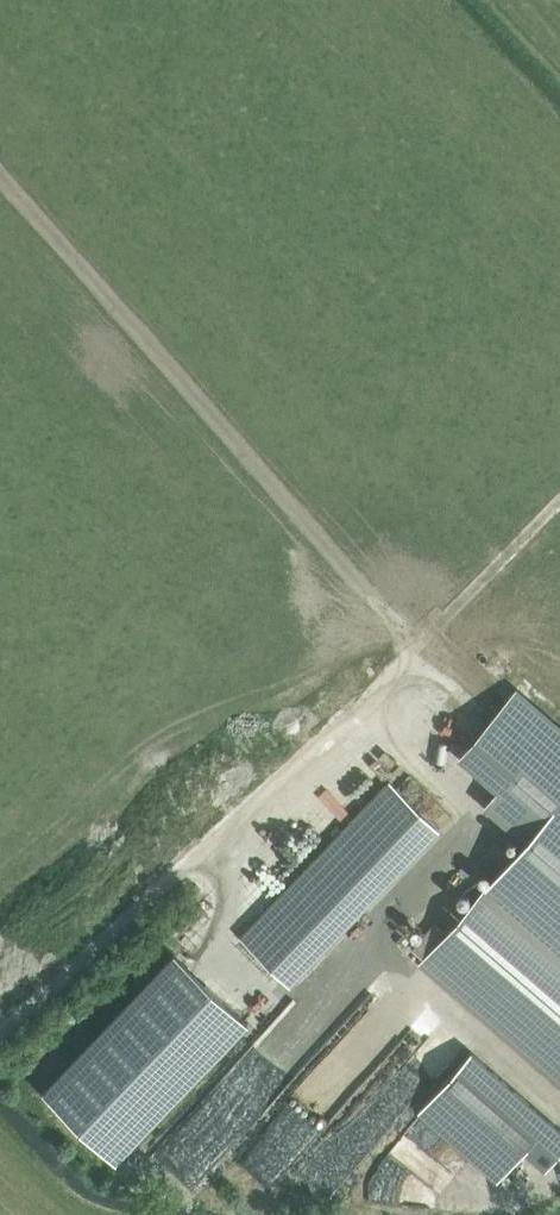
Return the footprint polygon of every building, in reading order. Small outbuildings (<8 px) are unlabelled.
[(559,1087),(559,729),(514,689),(462,745),(504,782),(490,799),(531,834),(446,932),(434,923),(411,950),(422,959),(418,964),(559,1087)] [(240,936),(291,985),(440,829),(389,780),(240,936)] [(43,1093),(116,1163),(247,1025),(174,955),(43,1093)] [(418,1113),(497,1181),(524,1150),(545,1169),(559,1151),(559,1130),(471,1053),(418,1113)] [(407,1114),(410,1079),(357,1074),(351,1144),(375,1146),(378,1111),(407,1114)]
